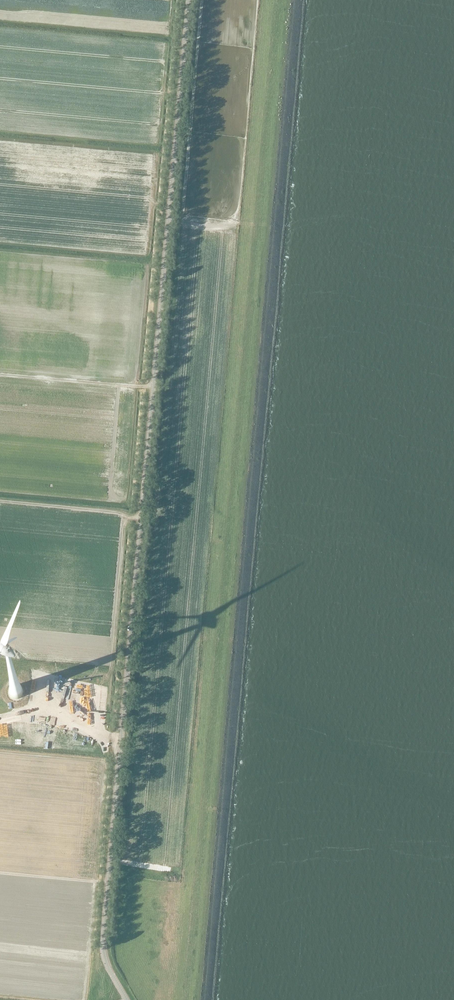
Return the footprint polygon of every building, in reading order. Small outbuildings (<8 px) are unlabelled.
[(15,699),(16,699),(17,699),(18,699),(19,699),(19,698),(20,698),(21,697),(22,696),(22,695),(23,694),(23,693),(23,692),(23,691),(23,690),(22,690),(22,689),(22,688),(21,688),(21,687),(20,687),(20,686),(19,686),(18,686),(18,685),(17,685),(16,685),(15,685),(14,685),(13,686),(12,686),(11,687),(11,688),(10,688),(10,689),(9,690),(9,691),(9,692),(9,693),(9,694),(9,695),(10,695),(10,696),(11,697),(11,698),(12,698),(13,699),(14,699),(15,699)]
